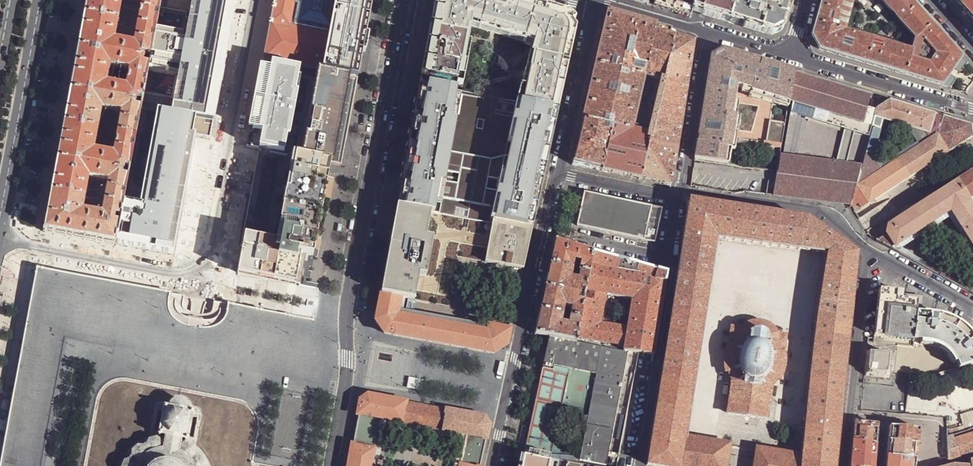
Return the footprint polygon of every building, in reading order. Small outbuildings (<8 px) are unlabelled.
[(118,22),(122,0),(142,4),(138,26),(155,29),(161,0),(87,0),(84,12),(84,15),(118,22)] [(186,33),(156,27),(155,29),(150,57),(149,61),(148,66),(148,69),(178,75),(173,101),(143,95),(142,100),(141,104),(140,110),(146,111),(156,112),(213,123),(224,63),(236,0),(192,0),(186,33)] [(354,77),(358,58),(362,59),(370,12),(373,0),(344,0),(337,37),(290,29),(295,0),(274,0),(263,60),(323,71),(354,77)] [(337,37),(344,0),(295,0),(290,29),(337,37)] [(525,43),(526,42),(534,44),(531,54),(530,54),(516,102),(558,109),(566,74),(576,29),(576,28),(570,19),(557,15),(558,11),(519,0),(436,0),(430,30),(420,84),(456,90),(457,85),(463,86),(471,43),(465,42),(467,28),(470,29),(470,26),(525,43)] [(647,5),(663,10),(671,12),(675,0),(648,0),(647,5)] [(690,17),(691,12),(691,11),(694,0),(675,0),(671,12),(681,15),(690,17)] [(727,22),(734,0),(694,0),(691,11),(691,12),(698,14),(714,18),(727,22)] [(772,35),(782,30),(790,0),(765,0),(762,11),(757,10),(758,6),(750,3),(751,0),(734,0),(727,22),(739,26),(772,35)] [(903,74),(911,50),(844,31),(853,0),(821,0),(811,36),(818,50),(851,59),(903,74)] [(914,39),(931,24),(909,0),(879,0),(914,39)] [(958,9),(968,0),(950,0),(958,9)] [(971,24),(972,23),(972,0),(968,0),(958,9),(966,18),(971,24)] [(578,165),(590,168),(603,171),(634,178),(643,180),(674,185),(698,40),(681,35),(672,32),(674,28),(659,24),(660,21),(611,7),(607,11),(599,42),(600,43),(587,97),(573,161),(572,161),(572,165),(578,166),(578,165)] [(78,48),(144,60),(145,56),(150,57),(155,29),(138,26),(134,45),(114,42),(118,22),(84,15),(82,23),(79,42),(78,48)] [(954,68),(959,72),(961,72),(967,64),(962,58),(931,24),(914,39),(911,50),(903,74),(942,86),(950,88),(955,80),(955,79),(950,75),(954,68)] [(144,60),(78,48),(76,58),(71,83),(70,91),(136,103),(137,99),(142,100),(143,95),(148,69),(148,66),(143,65),(144,60)] [(935,55),(930,48),(927,58),(917,55),(915,60),(929,64),(935,55)] [(749,92),(785,103),(787,104),(787,103),(792,75),(792,73),(783,70),(722,52),(710,61),(699,128),(694,160),(734,166),(738,138),(736,138),(732,137),(735,115),(731,114),(733,100),(735,87),(741,89),(749,91),(749,92)] [(308,158),(330,162),(342,164),(351,114),(358,78),(354,77),(323,71),(308,158)] [(869,96),(795,74),(795,76),(792,75),(787,103),(792,103),(785,145),(781,144),(780,150),(776,173),(775,172),(772,191),(851,208),(851,207),(850,206),(866,148),(868,140),(876,111),(875,110),(875,112),(865,109),(869,96)] [(456,90),(420,84),(417,103),(407,153),(400,191),(397,206),(438,214),(460,100),(455,99),(457,90),(456,90)] [(747,97),(784,107),(785,103),(749,92),(749,91),(741,89),(739,93),(748,95),(747,97)] [(516,102),(457,90),(455,99),(460,100),(438,214),(492,224),(493,220),(491,219),(516,102)] [(64,123),(98,130),(102,110),(121,114),(118,133),(135,136),(138,124),(140,110),(135,108),(136,103),(70,91),(68,99),(64,123)] [(890,102),(878,98),(875,110),(876,111),(890,102)] [(558,109),(516,102),(491,219),(493,220),(533,228),(558,109)] [(866,148),(850,206),(851,207),(851,208),(854,213),(859,209),(861,208),(868,204),(887,192),(923,169),(962,144),(972,137),(970,126),(952,121),(890,102),(876,111),(868,140),(878,142),(898,131),(901,131),(907,141),(874,162),(866,148)] [(146,111),(140,110),(138,124),(143,125),(146,111)] [(213,123),(156,112),(139,207),(123,203),(122,206),(115,245),(172,256),(195,137),(210,139),(213,123)] [(781,144),(784,124),(768,121),(765,143),(763,143),(762,147),(780,150),(781,144)] [(62,132),(57,160),(123,172),(124,168),(129,169),(135,136),(118,133),(114,155),(94,151),(98,130),(64,123),(62,132)] [(313,256),(330,162),(308,158),(261,149),(245,230),(239,268),(238,273),(300,284),(305,255),(313,256)] [(52,187),(51,193),(85,199),(89,179),(109,182),(105,203),(122,206),(123,203),(128,177),(122,176),(123,172),(57,160),(52,187)] [(955,184),(970,207),(972,206),(972,172),(955,184)] [(972,247),(972,212),(970,207),(955,184),(920,206),(889,226),(887,233),(888,234),(876,241),(890,249),(895,246),(950,210),(972,247)] [(85,239),(90,213),(83,212),(85,199),(51,193),(44,231),(65,236),(85,239)] [(645,206),(584,193),(577,226),(654,243),(662,210),(645,206)] [(646,465),(647,465),(727,465),(730,448),(730,444),(686,437),(693,396),(693,394),(706,309),(717,239),(826,255),(815,322),(801,456),(756,448),(755,452),(753,465),(837,465),(858,254),(807,218),(688,200),(680,246),(675,282),(646,465)] [(90,213),(85,239),(99,242),(115,245),(122,206),(105,203),(102,216),(90,213)] [(401,299),(449,308),(459,258),(484,263),(492,224),(438,214),(397,206),(392,235),(384,275),(381,295),(401,299)] [(918,259),(916,263),(937,275),(939,270),(964,284),(962,289),(972,295),(972,288),(919,258),(901,248),(947,218),(949,219),(972,255),(972,247),(950,210),(895,246),(918,259)] [(493,220),(492,224),(484,263),(512,268),(523,270),(526,256),(513,254),(516,241),(529,244),(533,228),(493,220)] [(526,256),(529,244),(516,241),(513,254),(526,256)] [(551,256),(549,266),(571,271),(573,262),(580,263),(578,272),(580,273),(588,274),(589,265),(592,252),(572,247),(554,242),(551,256)] [(916,263),(918,259),(895,246),(890,249),(916,263)] [(583,301),(579,319),(577,329),(575,341),(623,349),(629,350),(639,352),(653,355),(665,282),(666,274),(658,271),(639,265),(628,262),(622,260),(592,252),(589,265),(588,274),(585,291),(584,296),(583,301)] [(571,271),(549,266),(546,279),(544,288),(579,295),(580,290),(585,291),(588,274),(580,273),(578,281),(569,279),(571,271)] [(523,270),(512,268),(502,314),(513,317),(523,270)] [(962,289),(964,284),(939,270),(937,275),(962,289)] [(37,271),(1,465),(64,465),(86,337),(162,348),(170,295),(37,271)] [(541,302),(539,310),(561,315),(563,306),(571,308),(569,317),(579,319),(583,301),(578,300),(579,295),(544,288),(541,302)] [(916,313),(916,308),(917,303),(902,301),(902,296),(902,293),(898,293),(879,291),(874,336),(913,340),(916,313)] [(508,340),(510,331),(489,327),(488,332),(397,315),(398,310),(401,299),(381,295),(378,309),(376,322),(384,333),(494,354),(507,345),(508,340)] [(921,308),(922,298),(902,296),(902,301),(917,303),(916,308),(921,308)] [(489,327),(398,310),(397,315),(488,332),(489,327)] [(561,315),(539,310),(536,324),(534,334),(549,336),(573,340),(575,341),(577,329),(579,319),(569,317),(568,326),(560,324),(561,318),(566,319),(567,316),(561,315)] [(972,364),(972,337),(968,332),(956,323),(952,321),(944,318),(939,316),(916,313),(913,340),(913,341),(931,343),(936,344),(944,348),(950,353),(955,360),(959,367),(959,368),(972,364)] [(729,336),(729,337),(725,336),(724,344),(728,345),(728,346),(730,346),(727,353),(725,364),(727,373),(729,372),(730,376),(732,380),(727,411),(727,414),(767,420),(772,386),(778,379),(780,381),(782,376),(784,371),(785,362),(785,354),(786,354),(790,355),(792,340),(787,340),(788,335),(777,334),(774,329),(771,327),(769,325),(765,324),(762,323),(759,323),(756,323),(754,323),(750,324),(747,325),(745,327),(743,328),(731,327),(729,336)] [(586,445),(582,462),(608,465),(610,465),(612,450),(629,350),(623,349),(575,341),(573,340),(549,336),(546,352),(534,409),(560,414),(570,368),(597,374),(586,445)] [(891,353),(867,351),(864,375),(867,375),(887,377),(890,363),(891,353)] [(423,381),(410,379),(408,387),(422,390),(423,381)] [(466,435),(459,465),(480,465),(484,451),(487,434),(489,425),(484,418),(426,407),(406,403),(368,396),(361,401),(359,408),(358,415),(359,415),(353,446),(374,450),(379,451),(383,425),(399,428),(400,423),(466,435)] [(208,465),(204,458),(197,456),(195,448),(189,444),(181,446),(182,441),(184,441),(184,442),(188,443),(188,442),(189,442),(189,438),(188,438),(193,415),(194,416),(194,412),(193,412),(193,411),(190,410),(190,411),(189,411),(189,408),(187,404),(184,401),(180,399),(176,400),(172,401),(169,404),(168,407),(167,407),(167,406),(164,405),(163,406),(162,410),(163,410),(158,433),(157,432),(157,436),(158,436),(158,437),(161,438),(161,437),(164,437),(163,442),(156,438),(149,440),(145,447),(137,446),(131,451),(130,458),(123,461),(121,465),(208,465)] [(550,461),(560,414),(534,409),(524,456),(522,465),(549,465),(550,461)] [(466,435),(400,423),(399,428),(460,439),(454,465),(459,465),(466,435)] [(855,424),(853,442),(876,445),(877,435),(878,426),(855,424)] [(920,430),(890,427),(889,436),(889,442),(918,445),(919,440),(920,430)] [(947,438),(947,454),(948,461),(972,453),(972,430),(947,438)] [(853,442),(852,454),(875,456),(876,449),(876,445),(853,442)] [(888,451),(887,457),(916,460),(917,452),(918,445),(889,442),(888,451)] [(374,450),(353,446),(352,446),(350,460),(349,465),(371,465),(374,450)] [(852,454),(851,465),(874,465),(874,463),(875,456),(852,454)] [(887,457),(886,465),(915,465),(916,460),(887,457)]
